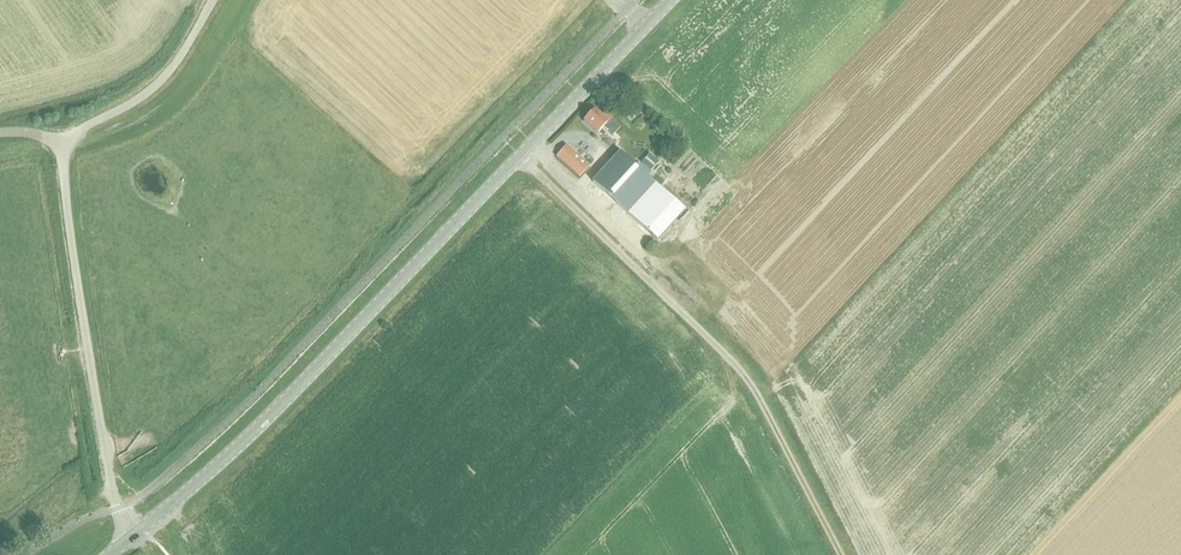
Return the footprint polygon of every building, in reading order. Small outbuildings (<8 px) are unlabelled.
[(595,109),(584,121),(597,134),(603,128),(612,137),(621,128),(606,113),(603,116),(595,109)] [(556,156),(579,177),(589,166),(565,145),(556,156)] [(620,151),(592,182),(628,214),(655,184),(620,151)] [(649,154),(641,163),(650,171),(658,162),(649,154)] [(655,184),(628,214),(657,240),(684,210),(655,184)]
